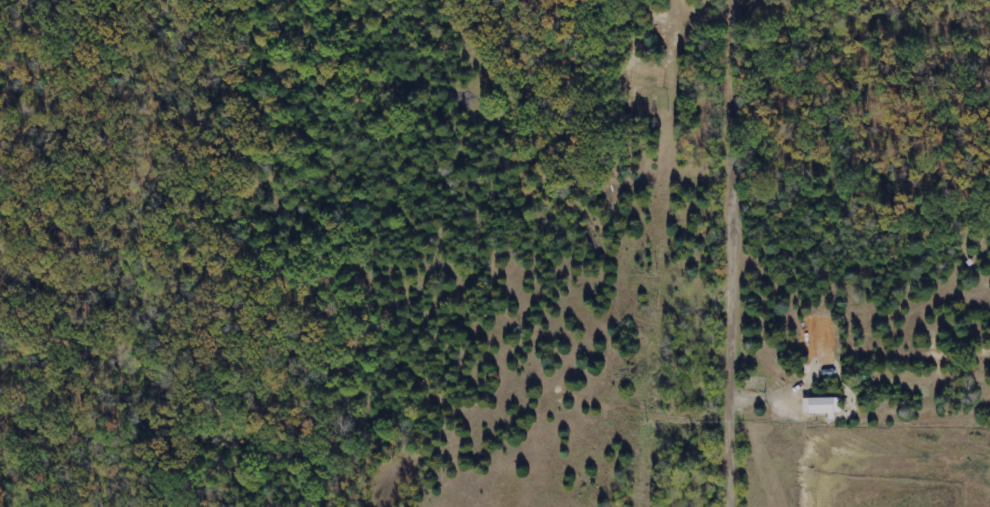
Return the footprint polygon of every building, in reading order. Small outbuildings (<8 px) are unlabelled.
[(835,415),(835,413),(842,413),(842,398),(804,397),(803,414),(835,415)]
